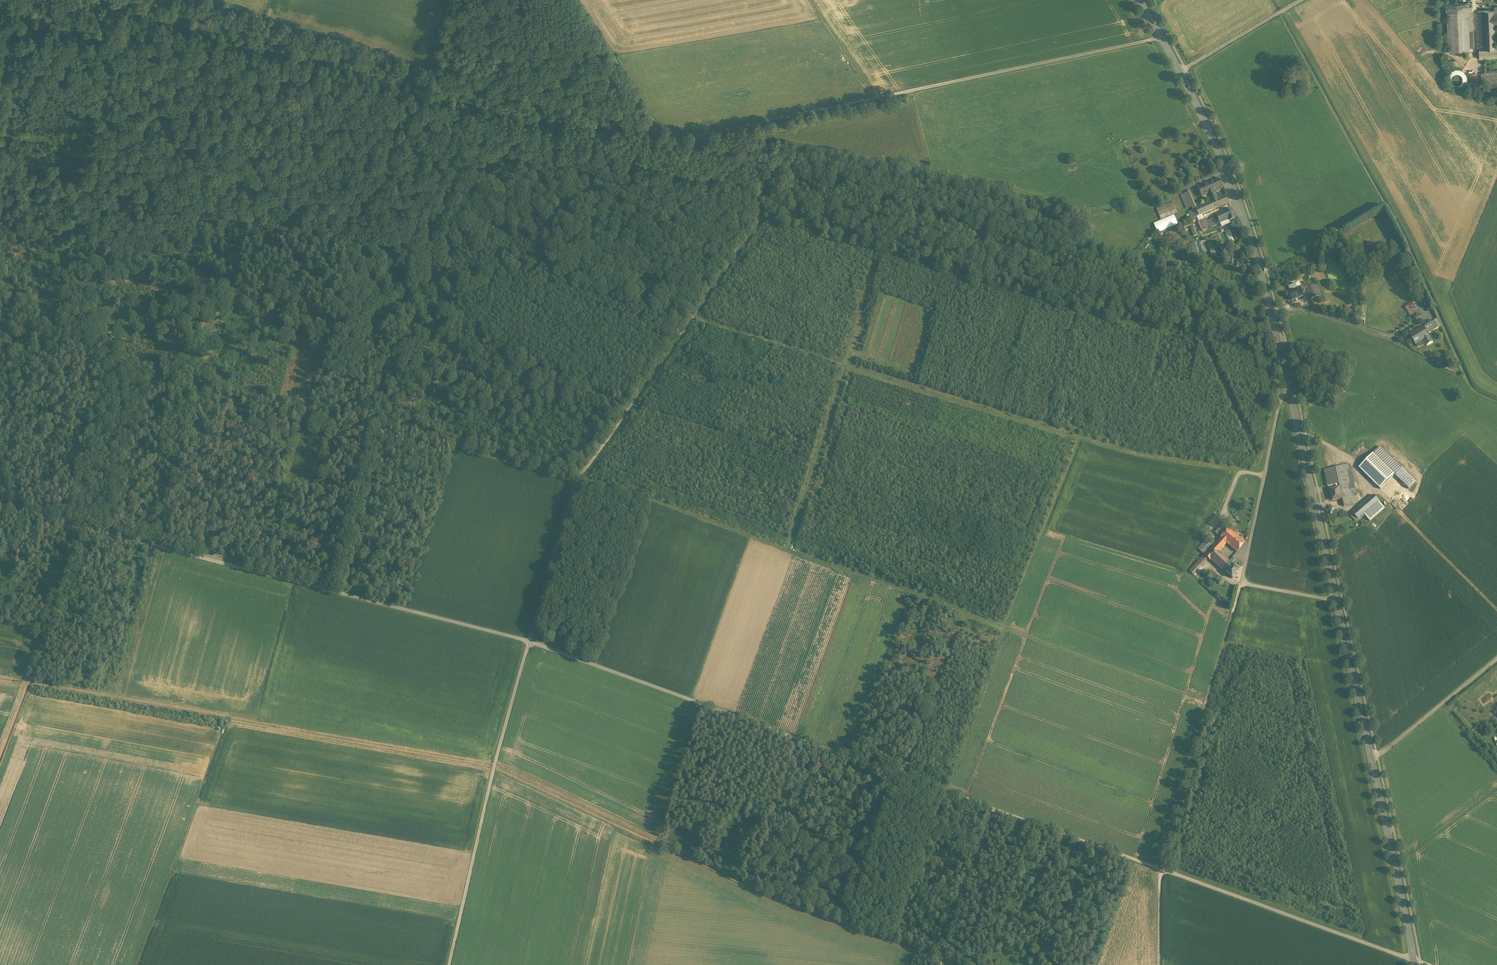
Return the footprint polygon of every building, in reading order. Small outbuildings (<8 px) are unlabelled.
[(1447,4),(1447,11),(1472,10),(1472,3),(1447,4)] [(1472,10),(1447,11),(1449,51),(1463,51),(1469,50),(1470,50),(1470,48),(1469,30),(1472,30),(1473,30),(1472,10)] [(1495,12),(1495,10),(1478,11),(1480,50),(1496,49),(1496,47),(1495,24),(1495,12)] [(1496,47),(1496,49),(1480,50),(1479,50),(1480,57),(1480,58),(1496,57),(1496,47)] [(1481,73),(1482,83),(1496,82),(1496,72),(1481,73)] [(1218,179),(1208,184),(1212,194),(1216,192),(1223,189),(1218,179)] [(1212,194),(1208,184),(1198,188),(1201,196),(1206,194),(1207,194),(1208,196),(1212,194)] [(1190,208),(1191,211),(1196,209),(1197,209),(1190,192),(1184,194),(1190,208)] [(1212,194),(1208,196),(1210,203),(1219,199),(1216,192),(1212,194)] [(1190,208),(1184,194),(1181,196),(1186,209),(1190,208)] [(1225,196),(1219,199),(1210,203),(1213,210),(1228,203),(1225,196)] [(1173,202),(1156,209),(1161,219),(1177,213),(1173,202)] [(1213,210),(1210,203),(1197,209),(1196,209),(1199,216),(1201,215),(1213,210)] [(1231,209),(1225,211),(1228,220),(1229,221),(1235,219),(1231,209)] [(1228,220),(1225,211),(1216,215),(1220,223),(1228,220)] [(1174,215),(1154,224),(1158,233),(1177,225),(1174,215)] [(1203,220),(1201,221),(1204,230),(1210,227),(1207,219),(1203,220)] [(1199,243),(1202,254),(1207,252),(1204,241),(1199,243)] [(1196,242),(1189,244),(1192,255),(1198,254),(1196,242)] [(1296,283),(1288,286),(1290,292),(1289,293),(1293,301),(1304,296),(1301,289),(1300,288),(1298,289),(1296,283)] [(1318,284),(1307,289),(1311,299),(1322,294),(1318,284)] [(1364,306),(1360,305),(1358,318),(1365,319),(1366,306),(1364,306)] [(1412,309),(1407,311),(1413,320),(1417,317),(1412,309)] [(1435,321),(1426,326),(1430,333),(1439,327),(1435,321)] [(1424,327),(1411,335),(1416,343),(1424,339),(1428,345),(1433,342),(1424,327)] [(1380,447),(1373,454),(1395,475),(1409,489),(1416,482),(1380,447)] [(1373,454),(1359,468),(1381,489),(1395,475),(1373,454)] [(1350,465),(1345,466),(1349,486),(1350,486),(1351,490),(1355,489),(1350,465)] [(1345,466),(1336,468),(1338,476),(1339,483),(1340,488),(1349,486),(1345,466)] [(1336,468),(1324,470),(1326,479),(1330,478),(1338,476),(1336,468)] [(1338,476),(1330,478),(1332,485),(1339,483),(1338,476)] [(1340,488),(1339,488),(1342,499),(1343,499),(1344,507),(1354,505),(1353,502),(1352,498),(1351,490),(1350,486),(1349,486),(1340,488)] [(1339,488),(1330,490),(1333,501),(1342,499),(1339,488)] [(1374,495),(1379,501),(1385,508),(1388,506),(1376,493),(1374,495)] [(1379,501),(1374,495),(1365,503),(1370,509),(1379,501)] [(1367,512),(1364,515),(1370,521),(1385,508),(1379,501),(1370,509),(1367,512)] [(1370,509),(1365,503),(1362,506),(1367,512),(1370,509)] [(1364,515),(1367,512),(1362,506),(1360,505),(1358,507),(1359,508),(1364,515)] [(1353,513),(1359,519),(1364,515),(1359,508),(1353,513)] [(1225,531),(1220,526),(1215,533),(1220,537),(1225,531)] [(1229,545),(1237,535),(1228,528),(1225,531),(1220,537),(1227,543),(1229,545)] [(1237,535),(1229,545),(1237,551),(1245,542),(1237,535)] [(1227,543),(1220,537),(1213,545),(1220,551),(1227,543)] [(1204,542),(1197,549),(1203,554),(1205,552),(1206,551),(1210,546),(1204,542)] [(1220,551),(1213,545),(1206,552),(1206,553),(1204,555),(1208,558),(1211,561),(1211,560),(1219,552),(1220,551)] [(1226,572),(1233,564),(1232,563),(1229,561),(1219,552),(1211,560),(1225,573),(1226,572)] [(1208,558),(1204,555),(1189,571),(1193,574),(1208,558)] [(1239,570),(1233,564),(1226,572),(1232,577),(1239,570)] [(1211,566),(1208,570),(1215,577),(1219,574),(1211,566)]
